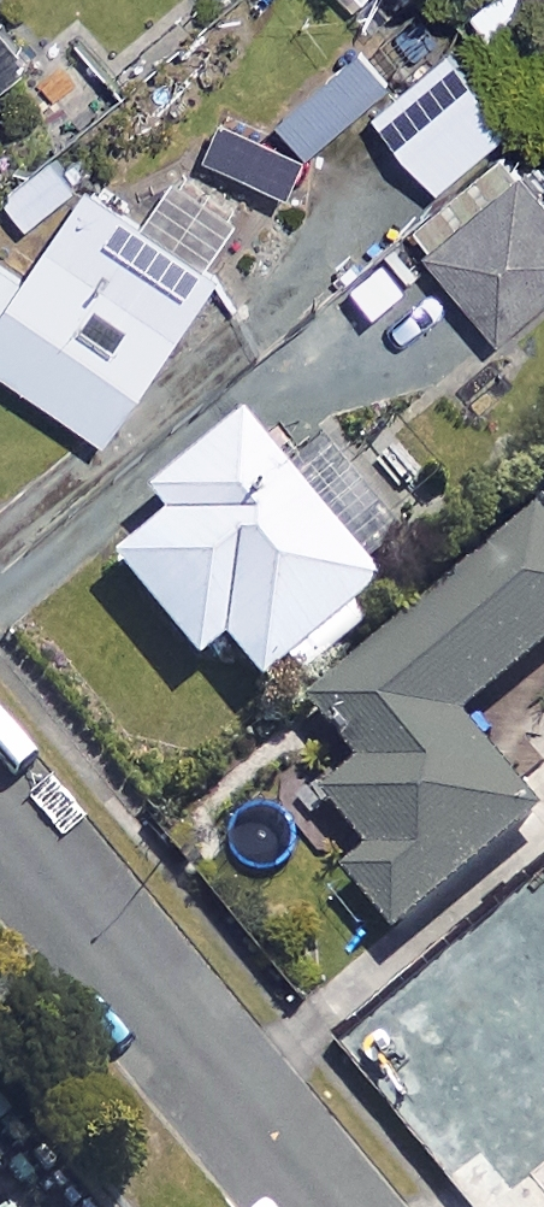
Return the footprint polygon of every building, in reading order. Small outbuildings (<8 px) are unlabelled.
[(479,13),(513,52),(543,24),(543,0),(493,0),(479,13)] [(35,70),(0,28),(0,99),(35,70)] [(514,127),(451,53),(377,117),(440,191),(514,127)] [(82,191),(47,153),(0,195),(0,202),(31,237),(82,191)] [(521,166),(423,249),(502,341),(543,304),(543,193),(521,166)] [(249,214),(182,169),(144,226),(91,190),(29,283),(0,264),(0,366),(111,441),(221,278),(210,271),(249,214)] [(372,594),(234,428),(144,504),(162,525),(109,570),(192,669),(218,647),(251,687),(268,673),(286,694),(354,637),(340,620),(372,594)] [(315,820),(414,936),(543,825),(464,731),(543,664),(543,529),(541,525),(314,718),(365,778),(315,820)] [(515,906),(543,941),(543,881),(515,906)] [(492,1142),(543,1203),(543,1098),(492,1142)]
